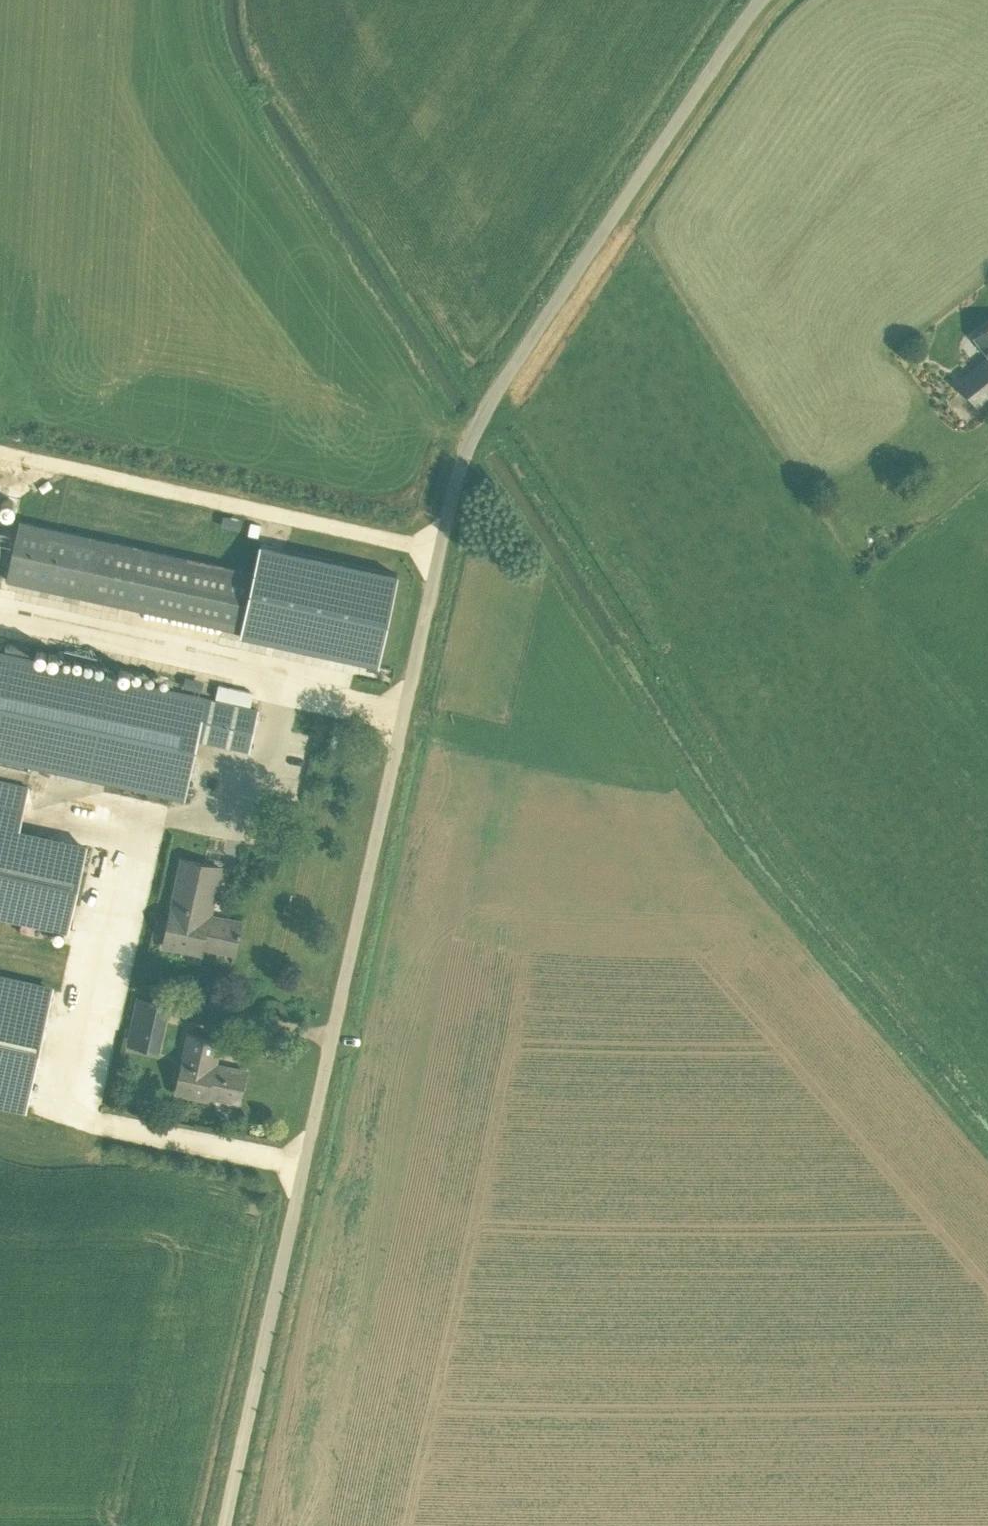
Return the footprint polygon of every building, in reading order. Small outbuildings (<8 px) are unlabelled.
[(975,338),(987,354),(987,327),(975,338)] [(957,380),(977,407),(987,398),(987,355),(957,380)] [(239,630),(252,572),(21,521),(8,579),(239,630)] [(252,572),(239,630),(375,660),(397,567),(260,536),(252,572)] [(2,612),(12,614),(17,594),(7,591),(2,612)] [(257,709),(0,653),(0,758),(184,798),(196,740),(248,751),(257,709)] [(0,800),(0,908),(70,924),(90,839),(21,823),(25,805),(0,800)] [(217,896),(222,871),(219,871),(220,867),(182,858),(163,945),(200,953),(201,946),(233,953),(240,921),(210,915),(214,895),(217,896)] [(52,958),(67,961),(72,941),(56,937),(52,958)] [(0,978),(0,1101),(25,1107),(51,989),(0,978)] [(153,1003),(137,1000),(127,1044),(144,1048),(153,1003)] [(239,1102),(245,1071),(215,1065),(220,1040),(189,1033),(176,1091),(206,1098),(208,1095),(239,1102)]
